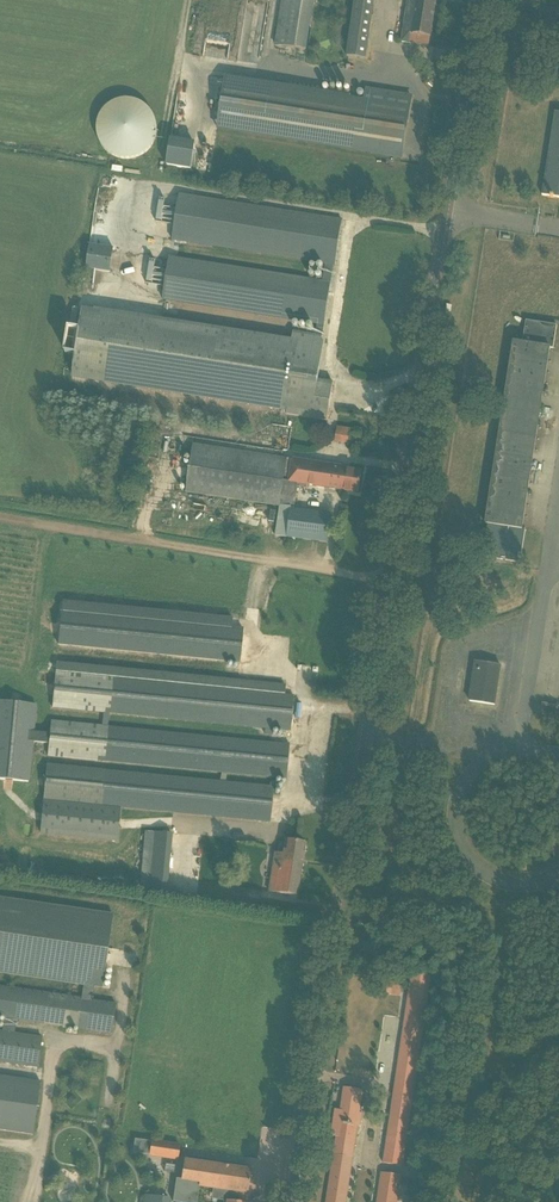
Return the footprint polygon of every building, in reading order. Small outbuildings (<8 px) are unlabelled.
[(307,51),(315,0),(282,0),(275,46),(307,51)] [(417,45),(429,46),(437,0),(407,0),(400,42),(417,45)] [(366,59),(368,50),(348,47),(347,57),(349,57),(366,59)] [(365,90),(364,100),(265,85),(225,79),(217,128),(402,157),(412,98),(365,90)] [(108,145),(127,166),(164,133),(129,93),(103,115),(107,119),(99,126),(112,141),(108,145)] [(555,112),(542,196),(552,198),(552,199),(555,199),(555,198),(558,199),(558,113),(555,112)] [(170,139),(167,166),(193,169),(196,141),(170,139)] [(170,257),(168,270),(149,267),(146,284),(165,287),(163,301),(317,325),(315,335),(293,332),(292,340),(95,309),(95,311),(93,310),(93,307),(83,305),(79,331),(69,330),(66,354),(76,355),(72,379),(288,413),(287,416),(327,422),(333,383),(319,380),(325,343),(321,342),(333,266),(335,267),(342,220),(179,194),(177,209),(158,206),(156,223),(174,226),(172,241),(325,265),(323,281),(170,257)] [(90,244),(86,268),(110,272),(114,248),(90,244)] [(486,549),(488,549),(487,558),(519,563),(520,554),(523,554),(527,531),(524,530),(552,347),(555,347),(558,326),(527,322),(524,344),(515,343),(487,525),(489,525),(486,549)] [(335,440),(349,442),(353,416),(340,414),(335,440)] [(295,510),(298,485),(329,489),(333,465),(193,444),(186,494),(279,507),(275,536),(327,543),(331,515),(295,510)] [(333,465),(329,489),(347,491),(359,493),(362,472),(343,469),(343,466),(333,465)] [(210,617),(63,603),(58,647),(226,664),(240,665),(243,631),(231,630),(232,619),(210,617)] [(274,657),(289,658),(290,636),(275,636),(274,657)] [(56,674),(53,708),(103,713),(109,713),(279,730),(291,731),(294,697),(285,696),(286,685),(56,663),(55,674),(56,674)] [(477,663),(471,702),(496,706),(502,667),(477,663)] [(4,780),(14,781),(30,782),(33,742),(49,744),(47,756),(221,773),(227,774),(286,779),(289,745),(271,743),(108,728),(109,713),(103,713),(102,727),(51,722),(50,734),(34,732),(37,705),(0,701),(0,779),(4,780)] [(47,766),(43,800),(40,835),(117,842),(120,807),(270,822),(273,788),(47,766)] [(168,893),(171,833),(144,832),(141,892),(168,893)] [(275,854),(269,892),(297,896),(305,844),(285,841),(283,855),(275,854)] [(77,901),(59,1018),(113,1026),(131,909),(77,901)] [(402,1166),(431,977),(412,974),(383,1163),(402,1166)] [(382,995),(400,997),(402,984),(383,982),(382,995)] [(356,1090),(344,1088),(341,1110),(335,1109),(331,1136),(337,1137),(327,1201),(346,1201),(353,1158),(355,1147),(358,1126),(360,1126),(362,1114),(360,1113),(363,1091),(356,1090)] [(135,1139),(135,1140),(133,1152),(141,1154),(143,1140),(135,1139)] [(150,1155),(149,1156),(160,1158),(162,1142),(152,1141),(152,1142),(150,1155)] [(226,1201),(243,1201),(244,1193),(248,1194),(251,1171),(239,1169),(184,1161),(182,1176),(181,1180),(179,1196),(174,1195),(173,1201),(175,1201),(197,1201),(200,1187),(213,1188),(211,1199),(226,1201)] [(377,1201),(396,1201),(400,1177),(381,1174),(377,1201)]
